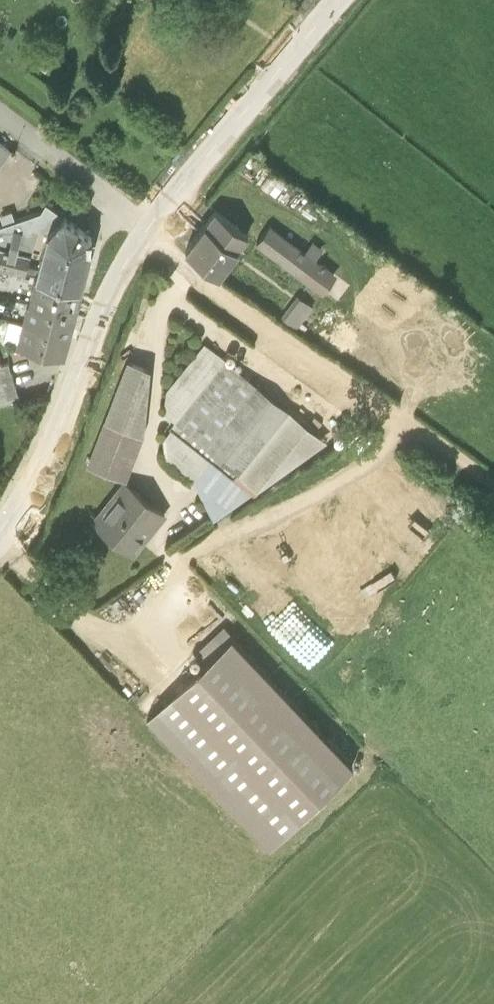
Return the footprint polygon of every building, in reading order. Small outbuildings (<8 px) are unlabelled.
[(0,139),(0,162),(11,147),(0,139)] [(48,224),(65,213),(45,199),(40,208),(0,222),(0,234),(37,221),(48,224)] [(250,230),(212,201),(182,240),(220,269),(250,230)] [(80,281),(92,233),(65,213),(48,224),(35,269),(80,281)] [(336,269),(269,219),(254,240),(320,290),(336,269)] [(73,308),(80,281),(35,269),(28,296),(73,308)] [(314,303),(299,293),(284,315),(299,325),(314,303)] [(68,328),(73,308),(28,296),(22,316),(68,328)] [(63,350),(68,328),(22,316),(16,338),(63,350)] [(327,437),(203,340),(166,385),(163,415),(255,487),(327,437)] [(5,350),(0,352),(0,406),(21,400),(5,350)] [(147,360),(124,353),(85,464),(126,480),(145,431),(147,360)] [(132,558),(168,512),(126,480),(90,526),(132,558)] [(85,592),(103,593),(104,574),(86,573),(85,592)] [(221,625),(205,640),(210,645),(226,631),(221,625)] [(352,759),(230,632),(144,714),(267,841),(352,759)]
